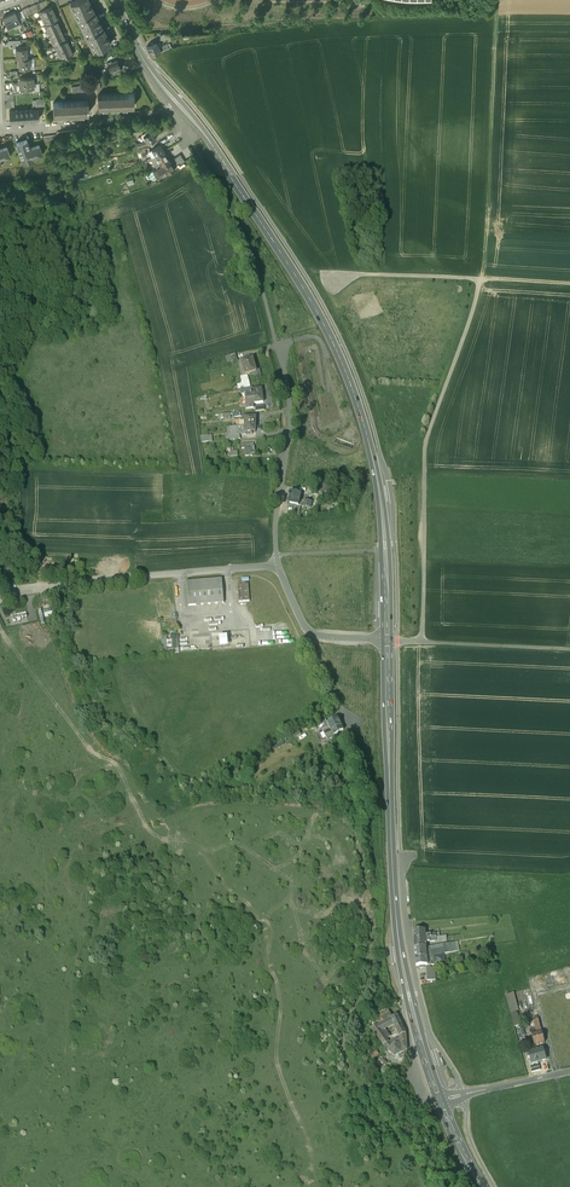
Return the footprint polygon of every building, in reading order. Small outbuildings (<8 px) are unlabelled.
[(110,45),(102,28),(94,12),(93,13),(87,0),(78,0),(71,3),(73,8),(72,9),(74,12),(75,12),(77,16),(76,17),(77,20),(79,19),(81,24),(83,30),(84,30),(88,38),(89,38),(91,43),(90,43),(92,47),(93,46),(95,52),(110,45)] [(46,1),(36,5),(39,11),(39,12),(49,7),(46,1)] [(35,4),(29,7),(32,14),(39,11),(36,5),(35,4)] [(49,7),(39,12),(42,18),(54,13),(53,10),(52,6),(49,7)] [(28,7),(22,10),(22,11),(25,17),(32,14),(29,7),(28,7)] [(25,17),(22,11),(16,14),(19,20),(25,17)] [(15,12),(3,17),(8,27),(19,22),(19,20),(16,14),(15,12)] [(54,13),(42,18),(45,25),(57,20),(57,19),(56,17),(56,16),(55,13),(54,13)] [(58,22),(57,20),(45,25),(44,25),(47,31),(60,26),(58,22)] [(60,26),(47,31),(50,38),(63,33),(60,26)] [(65,37),(63,33),(50,38),(53,45),(54,45),(65,40),(64,37),(65,37)] [(67,39),(65,40),(54,45),(57,52),(70,46),(68,43),(69,43),(67,39)] [(147,47),(150,56),(160,52),(159,48),(157,43),(147,47)] [(71,50),(70,46),(57,52),(60,58),(65,56),(66,57),(74,54),(72,49),(71,50)] [(19,59),(27,59),(27,48),(15,48),(16,59),(19,59)] [(30,69),(30,59),(27,59),(19,59),(19,70),(30,69)] [(110,70),(111,74),(112,75),(119,71),(121,70),(116,60),(112,62),(111,61),(108,62),(108,63),(107,64),(109,67),(107,68),(108,71),(110,70)] [(20,83),(14,83),(12,85),(13,91),(17,90),(20,90),(33,89),(32,78),(19,78),(20,83)] [(134,96),(98,98),(98,110),(134,109),(134,96)] [(88,103),(53,105),(54,118),(89,116),(88,103)] [(10,123),(39,121),(38,111),(9,112),(10,123)] [(57,135),(57,138),(58,142),(78,140),(78,134),(57,135)] [(152,134),(144,139),(147,144),(149,147),(149,146),(156,142),(152,134)] [(58,142),(57,138),(43,139),(44,146),(58,145),(58,142)] [(27,142),(17,146),(24,166),(34,163),(33,160),(42,157),(39,148),(30,151),(27,142)] [(160,148),(152,153),(153,153),(151,154),(153,157),(154,156),(156,159),(164,154),(160,148)] [(2,164),(1,162),(10,159),(6,149),(0,151),(0,165),(2,164)] [(164,154),(156,159),(151,161),(156,168),(160,165),(162,169),(170,163),(164,154)] [(170,163),(162,169),(157,172),(162,179),(165,177),(175,171),(170,163)] [(241,360),(245,372),(256,370),(253,357),(250,358),(249,355),(245,356),(245,359),(241,360)] [(242,381),(238,382),(238,386),(250,385),(249,373),(241,373),(242,381)] [(254,392),(256,403),(263,402),(262,393),(262,390),(261,390),(261,389),(255,389),(252,389),(253,392),(254,392)] [(244,424),(255,424),(255,420),(255,417),(251,417),(251,415),(242,415),(242,420),(244,420),(244,424)] [(256,428),(255,424),(244,424),(245,428),(242,428),(242,430),(242,433),(251,433),(251,431),(255,431),(255,428),(256,428)] [(300,495),(290,492),(288,502),(298,504),(300,495)] [(222,580),(187,583),(189,607),(224,604),(222,580)] [(248,583),(237,584),(239,602),(249,602),(248,583)] [(45,618),(53,617),(51,604),(43,605),(45,618)] [(230,635),(221,636),(223,647),(231,646),(230,635)] [(163,655),(180,654),(179,636),(162,637),(163,655)] [(337,718),(327,723),(330,728),(331,730),(341,725),(337,718)] [(331,730),(330,728),(324,730),(324,729),(313,735),(316,739),(322,736),(321,735),(331,730)] [(417,931),(413,931),(414,940),(425,939),(425,936),(424,930),(420,930),(417,931)] [(425,939),(414,940),(415,949),(426,948),(426,943),(425,939)] [(444,948),(426,952),(427,958),(433,956),(437,955),(444,954),(445,954),(444,948)] [(437,955),(433,956),(433,965),(445,964),(444,960),(438,960),(437,955)] [(427,958),(415,959),(416,966),(419,966),(424,966),(427,965),(427,958)] [(514,993),(506,995),(515,1027),(521,1025),(517,1011),(519,1011),(514,993)] [(397,1016),(378,1026),(382,1032),(394,1025),(400,1022),(397,1016)] [(382,1032),(378,1026),(371,1030),(376,1036),(383,1047),(389,1043),(389,1042),(387,1040),(382,1032)] [(402,1026),(396,1029),(398,1034),(400,1037),(406,1034),(402,1026)] [(539,1034),(532,1036),(534,1046),(544,1044),(541,1033),(539,1034)] [(389,1043),(383,1047),(395,1058),(404,1053),(406,1056),(408,1055),(407,1051),(406,1034),(400,1037),(396,1039),(389,1043)] [(404,1053),(395,1058),(398,1061),(406,1056),(404,1053)]
